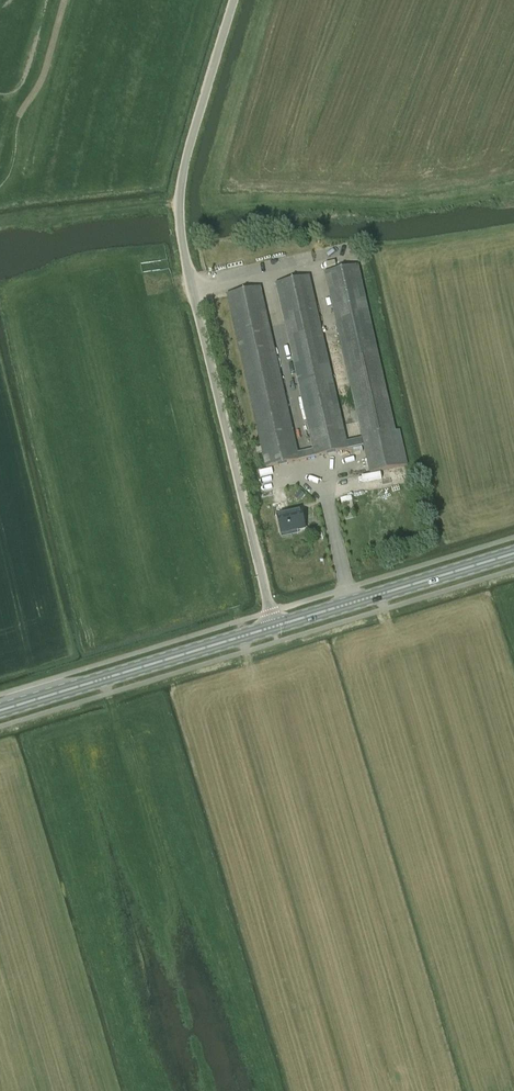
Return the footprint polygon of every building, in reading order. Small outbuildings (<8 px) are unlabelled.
[(295,256),(296,263),(313,260),(312,253),(295,256)] [(218,269),(220,278),(246,272),(243,263),(218,269)] [(249,270),(251,276),(273,269),(271,264),(249,270)] [(349,449),(357,448),(363,446),(370,474),(408,465),(400,431),(396,432),(359,266),(324,274),(361,439),(348,443),(310,277),(276,284),(312,450),(298,453),(261,288),(226,295),(265,468),(300,461),(300,460),(314,457),(349,449)] [(296,495),(300,498),(305,494),(300,490),(296,495)] [(306,530),(301,510),(277,515),(281,535),(306,530)]
